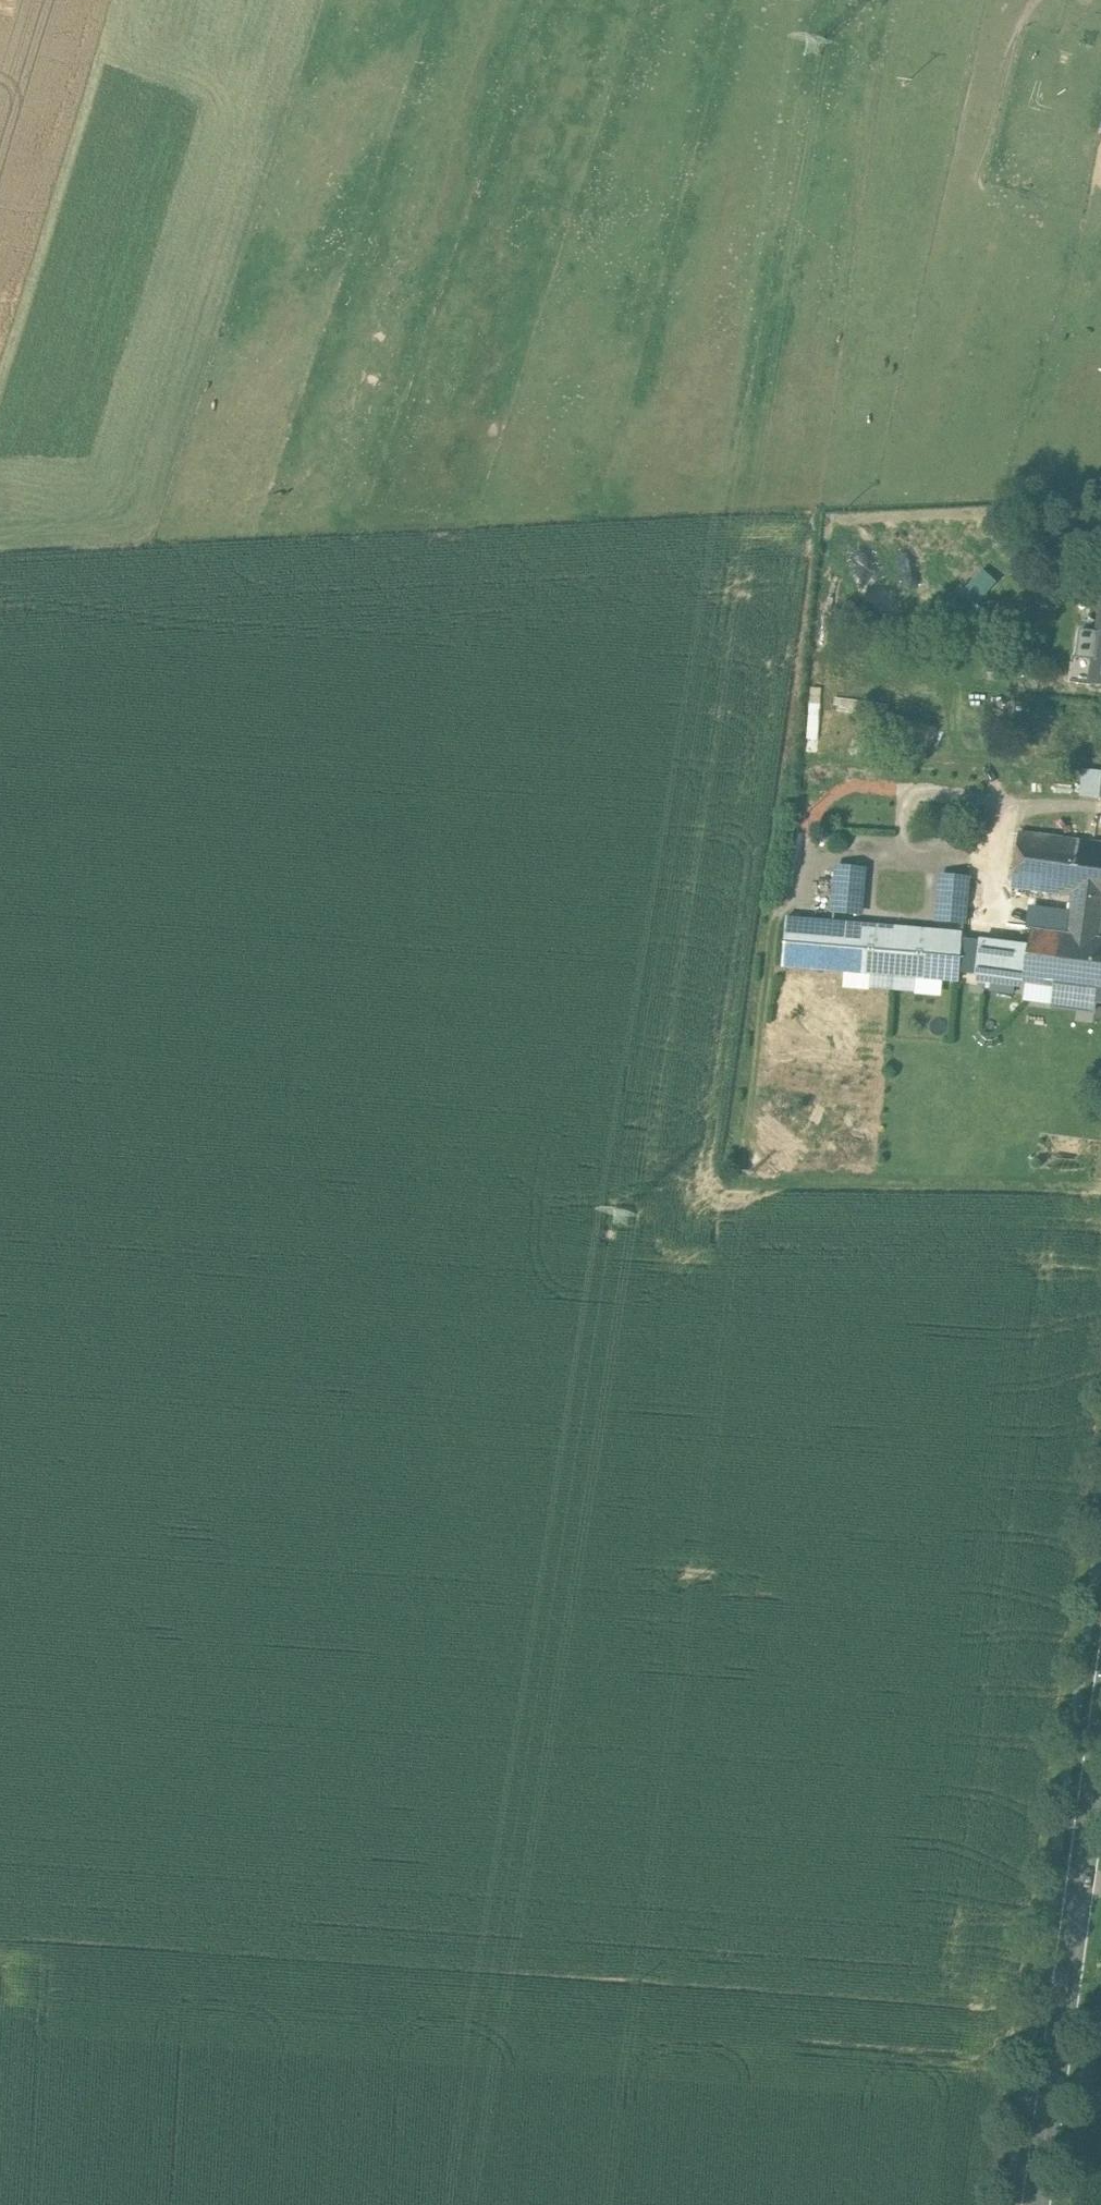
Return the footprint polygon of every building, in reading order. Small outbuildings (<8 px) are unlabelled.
[(978,604),(999,583),(985,568),(963,588),(978,604)] [(1097,632),(1085,630),(1081,656),(1094,658),(1090,681),(1100,683),(1100,610),(1097,632)] [(1082,768),(1081,796),(1100,796),(1100,769),(1082,768)] [(1100,897),(1100,843),(1020,832),(1012,884),(1071,893),(1100,897)] [(833,910),(860,913),(864,870),(838,867),(833,910)] [(937,918),(963,921),(968,878),(942,875),(937,918)] [(1065,933),(1098,937),(1100,919),(1100,897),(1071,893),(1065,933)] [(892,988),(897,928),(786,919),(782,963),(871,970),(870,986),(892,988)] [(959,979),(962,934),(897,928),(892,988),(916,990),(917,976),(959,979)] [(1100,989),(1100,938),(1098,937),(1065,933),(1032,928),(1029,946),(1025,978),(1100,989)] [(1025,978),(1029,946),(980,939),(976,971),(1025,978)]
